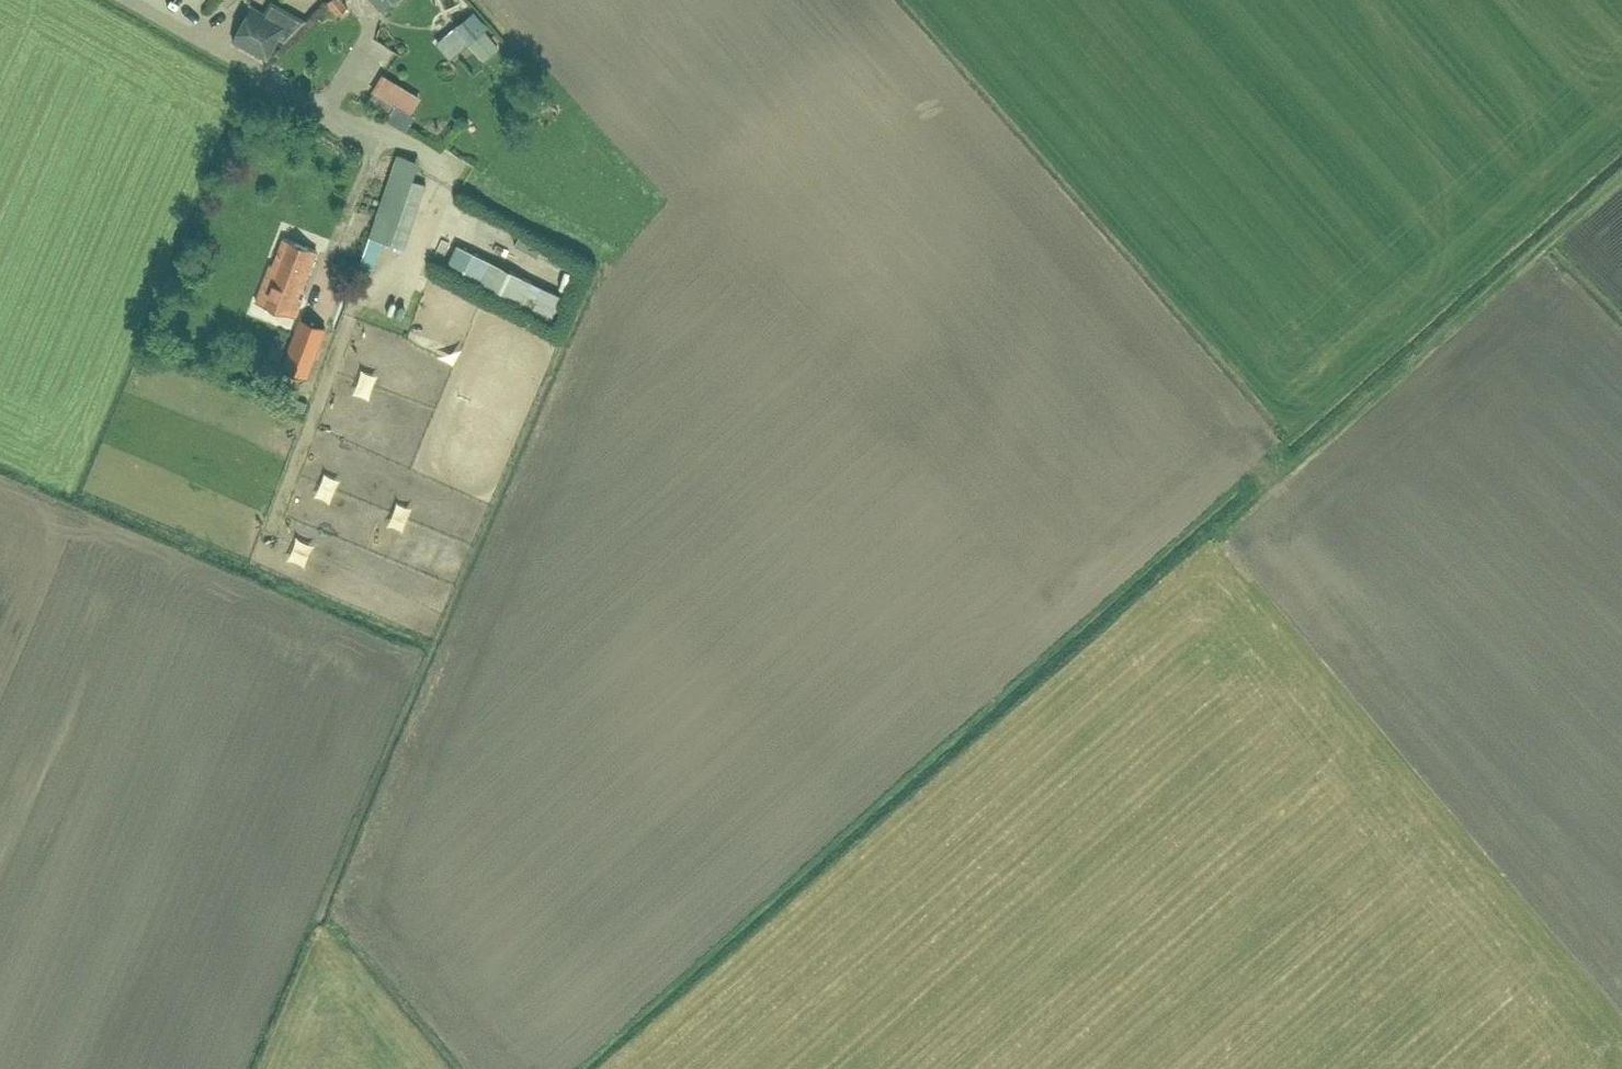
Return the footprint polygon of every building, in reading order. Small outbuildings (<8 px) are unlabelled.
[(342,0),(329,0),(326,3),(336,14),(346,5),(342,0)] [(379,8),(389,0),(372,0),(379,8)] [(251,5),(232,39),(266,59),(286,25),(251,5)] [(474,48),(483,58),(497,46),(488,36),(474,48)] [(374,91),(367,101),(388,114),(394,104),(374,91)] [(303,284),(316,249),(283,236),(273,264),(269,262),(255,299),(295,315),(307,285),(303,284)] [(535,303),(557,256),(532,245),(510,291),(535,303)] [(306,376),(325,325),(300,315),(280,365),(306,376)]
